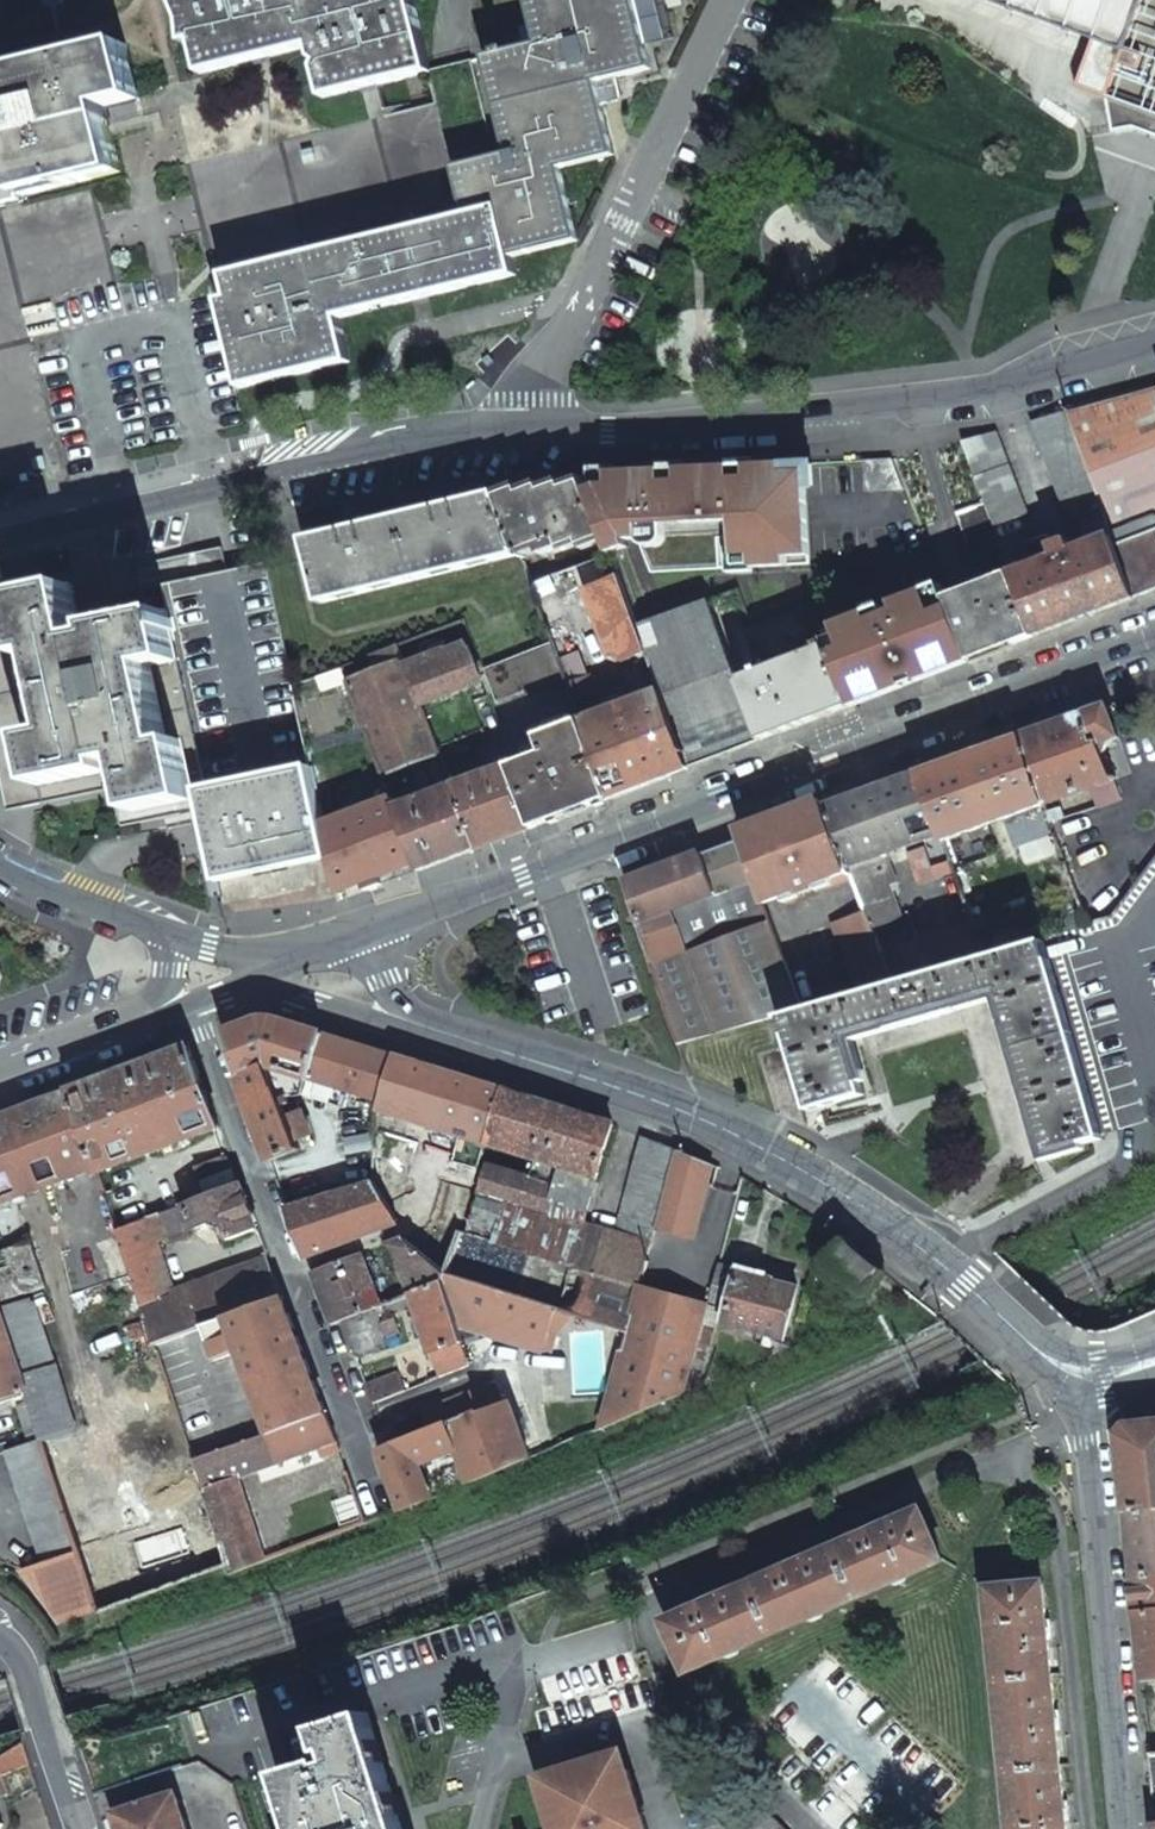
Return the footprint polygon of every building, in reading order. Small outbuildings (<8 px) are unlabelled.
[(432,67),(416,0),(180,0),(188,18),(188,36),(198,34),(204,65),(313,42),(324,91),(432,67)] [(519,253),(579,239),(572,208),(562,165),(621,149),(607,99),(605,92),(603,83),(624,78),(623,75),(656,67),(642,9),(640,0),(534,0),(542,42),(520,47),(519,44),(500,48),(500,52),(488,55),(493,80),(510,151),(498,155),(496,147),(444,160),(452,191),(455,201),(463,199),(466,211),(498,204),(513,255),(519,253)] [(1154,108),(1154,0),(1002,0),(1102,38),(1087,82),(1154,108)] [(26,190),(24,185),(96,168),(119,162),(111,128),(104,100),(139,92),(127,39),(10,68),(26,133),(0,139),(0,196),(26,190)] [(186,159),(210,255),(455,201),(452,191),(444,160),(496,147),(475,58),(432,67),(439,99),(186,159)] [(603,83),(605,92),(607,99),(615,97),(628,94),(624,78),(603,83)] [(28,305),(26,296),(59,289),(86,283),(210,255),(186,159),(123,174),(83,183),(0,203),(0,467),(17,463),(60,453),(28,305)] [(516,272),(513,255),(498,204),(466,211),(467,214),(229,268),(235,291),(223,294),(243,378),(351,355),(341,311),(516,272)] [(1064,412),(1110,532),(1153,516),(1154,515),(1154,384),(1064,412)] [(999,543),(1034,635),(1132,597),(1110,532),(1064,412),(1028,422),(1066,518),(1081,513),(1091,542),(1073,549),(1068,537),(1053,544),(1049,534),(1028,541),(1025,533),(999,543)] [(992,431),(960,440),(983,500),(993,528),(1025,514),(992,431)] [(653,576),(808,566),(805,460),(690,465),(627,468),(582,472),(584,478),(606,537),(612,554),(641,539),(653,576)] [(522,487),(502,492),(522,550),(540,544),(541,551),(579,538),(581,545),(606,537),(584,478),(566,485),(564,482),(544,488),(543,485),(522,490),(522,487)] [(319,597),(520,555),(501,494),(460,502),(458,494),(442,497),(444,506),(363,523),(361,513),(344,516),(346,526),(306,535),(319,597)] [(982,583),(945,597),(969,659),(1034,635),(999,543),(993,528),(983,500),(954,511),(982,583)] [(1132,597),(1154,589),(1154,521),(1153,516),(1110,532),(1132,597)] [(268,558),(262,559),(271,602),(276,600),(278,600),(268,558)] [(262,559),(163,577),(169,604),(83,623),(71,578),(0,593),(0,753),(16,750),(22,784),(125,764),(135,805),(199,791),(219,875),(312,855),(330,851),(323,820),(321,809),(324,808),(294,678),(276,600),(271,602),(262,559)] [(620,578),(617,577),(586,587),(610,655),(622,662),(648,653),(637,625),(620,578)] [(556,590),(539,596),(549,623),(565,616),(556,590)] [(909,670),(913,681),(969,659),(945,597),(888,618),(909,670)] [(716,631),(706,603),(637,625),(648,653),(662,691),(689,765),(758,739),(735,679),(716,631)] [(555,641),(567,675),(569,679),(591,671),(570,614),(565,616),(549,623),(555,641)] [(888,618),(888,617),(834,637),(854,690),(909,670),(888,618)] [(431,664),(411,673),(422,702),(482,680),(459,619),(420,633),(431,664)] [(377,665),(349,676),(383,770),(425,755),(440,750),(422,702),(411,673),(399,640),(371,650),(377,665)] [(555,641),(487,664),(500,699),(567,675),(555,641)] [(850,704),(827,645),(735,679),(758,739),(850,704)] [(345,664),(334,667),(339,680),(349,676),(345,664)] [(591,671),(569,679),(576,698),(598,689),(591,671)] [(662,691),(583,718),(610,795),(689,765),(662,691)] [(1023,733),(1046,801),(1092,785),(1098,803),(1122,794),(1102,741),(1120,734),(1109,702),(1023,733)] [(519,758),(511,762),(535,824),(610,795),(583,718),(541,733),(545,749),(519,758)] [(951,833),(1046,801),(1023,733),(922,770),(943,831),(946,840),(953,861),(958,858),(964,849),(960,838),(951,833)] [(511,762),(502,765),(452,783),(476,846),(535,824),(511,762)] [(943,831),(922,770),(828,804),(854,876),(867,910),(893,982),(981,957),(970,921),(920,934),(922,940),(913,943),(892,881),(899,878),(888,850),(917,840),(943,831)] [(476,846),(452,783),(396,804),(415,859),(419,868),(476,846)] [(392,796),(323,820),(330,851),(334,866),(339,889),(363,880),(366,888),(382,881),(379,874),(415,859),(396,804),(392,796)] [(817,890),(854,876),(828,804),(741,836),(746,849),(765,901),(783,894),(786,901),(802,895),(801,892),(816,887),(817,890)] [(957,871),(953,861),(946,840),(909,853),(920,884),(957,871)] [(704,850),(628,879),(657,963),(685,1042),(783,1014),(804,1008),(772,919),(765,901),(746,849),(708,863),(704,850)] [(893,982),(867,910),(836,921),(861,992),(893,982)] [(986,956),(981,957),(893,982),(861,992),(804,1008),(783,1014),(812,1108),(865,1091),(849,1033),(1002,990),(1048,1150),(1103,1134),(1046,938),(999,952),(986,956)] [(386,1097),(398,1054),(268,1013),(225,1031),(272,1157),(290,1151),(301,1146),(298,1136),(313,1131),(305,1110),(291,1115),(285,1101),(290,1100),(277,1063),(386,1097)] [(191,1043),(73,1087),(100,1170),(221,1124),(191,1043)] [(385,1103),(491,1137),(507,1088),(398,1054),(386,1097),(385,1103)] [(15,1197),(17,1203),(27,1200),(25,1192),(87,1170),(100,1170),(73,1087),(0,1115),(0,1203),(15,1197)] [(507,1088),(491,1137),(568,1162),(562,1184),(492,1162),(478,1206),(482,1207),(478,1221),(502,1228),(511,1201),(586,1224),(615,1122),(507,1088)] [(562,1307),(631,1326),(642,1285),(650,1256),(678,1155),(680,1148),(645,1134),(619,1229),(609,1227),(597,1270),(463,1232),(449,1276),(562,1307)] [(208,1192),(238,1179),(227,1151),(196,1163),(208,1192)] [(678,1155),(650,1256),(684,1265),(710,1164),(678,1155)] [(398,1220),(375,1175),(290,1205),(308,1256),(398,1220)] [(119,1229),(155,1341),(203,1323),(284,1292),(268,1249),(258,1252),(261,1258),(185,1287),(168,1237),(181,1232),(183,1237),(206,1228),(204,1222),(219,1217),(228,1219),(234,1237),(260,1227),(241,1178),(238,1179),(208,1192),(172,1207),(164,1210),(153,1215),(119,1229)] [(139,1179),(106,1190),(119,1229),(153,1215),(139,1179)] [(161,1202),(164,1210),(172,1207),(169,1199),(161,1202)] [(446,1284),(449,1276),(463,1232),(464,1228),(433,1220),(406,1235),(408,1239),(446,1284)] [(99,1613),(227,1564),(213,1518),(199,1523),(204,1535),(119,1565),(31,1292),(46,1286),(27,1223),(0,1232),(0,1236),(5,1249),(0,1251),(0,1306),(42,1437),(79,1551),(98,1609),(99,1613)] [(412,1296),(446,1284),(408,1239),(390,1246),(412,1296)] [(862,1299),(886,1271),(848,1239),(825,1266),(862,1299)] [(315,1273),(334,1323),(345,1319),(379,1308),(382,1306),(364,1255),(315,1273)] [(710,1303),(696,1354),(711,1358),(723,1312),(726,1313),(726,1321),(787,1337),(801,1288),(736,1270),(735,1273),(719,1270),(710,1303)] [(492,1347),(488,1332),(547,1351),(562,1307),(449,1276),(446,1284),(473,1362),(492,1347)] [(474,1367),(473,1362),(446,1284),(412,1296),(433,1355),(435,1355),(444,1379),(474,1367)] [(619,1370),(604,1425),(687,1389),(696,1354),(710,1303),(642,1285),(631,1326),(619,1370)] [(215,1357),(245,1347),(274,1428),(328,1410),(284,1292),(203,1323),(215,1357)] [(12,1393),(28,1442),(42,1437),(0,1306),(0,1397),(12,1393)] [(379,1308),(345,1319),(358,1354),(391,1341),(379,1308)] [(376,1404),(410,1392),(403,1372),(369,1384),(376,1404)] [(482,1411),(504,1468),(532,1456),(511,1401),(505,1402),(496,1380),(423,1411),(431,1430),(482,1411)] [(1154,1509),(1154,1396),(1126,1410),(1127,1422),(1118,1431),(1126,1512),(1154,1509)] [(227,1564),(229,1570),(261,1558),(234,1474),(321,1446),(324,1454),(342,1448),(328,1410),(274,1428),(192,1455),(203,1490),(213,1518),(227,1564)] [(472,1482),(504,1468),(482,1411),(431,1430),(380,1450),(402,1507),(429,1497),(416,1463),(457,1446),(472,1482)] [(28,1442),(4,1450),(42,1563),(21,1570),(62,1621),(98,1609),(79,1551),(42,1437),(28,1442)] [(1154,1576),(1154,1509),(1126,1512),(1132,1578),(1154,1576)] [(667,1620),(691,1672),(944,1561),(923,1510),(888,1525),(886,1521),(869,1529),(871,1533),(804,1561),(802,1557),(784,1565),(786,1570),(721,1597),(718,1593),(702,1601),(703,1605),(667,1620)] [(1132,1578),(1136,1612),(1154,1610),(1154,1576),(1132,1578)] [(982,1588),(1006,1828),(1060,1828),(1059,1818),(1065,1816),(1063,1800),(1057,1800),(1051,1728),(1055,1727),(1053,1708),(1048,1709),(1041,1637),(1046,1636),(1044,1618),(1039,1618),(1036,1582),(982,1588)] [(1136,1612),(1142,1679),(1154,1678),(1154,1610),(1136,1612)] [(364,1709),(314,1725),(322,1750),(326,1748),(330,1759),(319,1761),(318,1757),(276,1769),(294,1828),(401,1828),(364,1709)] [(0,1754),(0,1774),(33,1762),(26,1741),(0,1754)] [(547,1771),(553,1791),(548,1792),(554,1813),(562,1811),(567,1828),(654,1828),(648,1811),(641,1813),(633,1789),(641,1787),(634,1766),(630,1767),(624,1748),(547,1771)] [(737,1828),(785,1828),(736,1783),(714,1806),(737,1828)] [(114,1811),(121,1828),(187,1828),(172,1789),(114,1811)] [(9,1819),(0,1814),(0,1828),(3,1828),(9,1819)]
